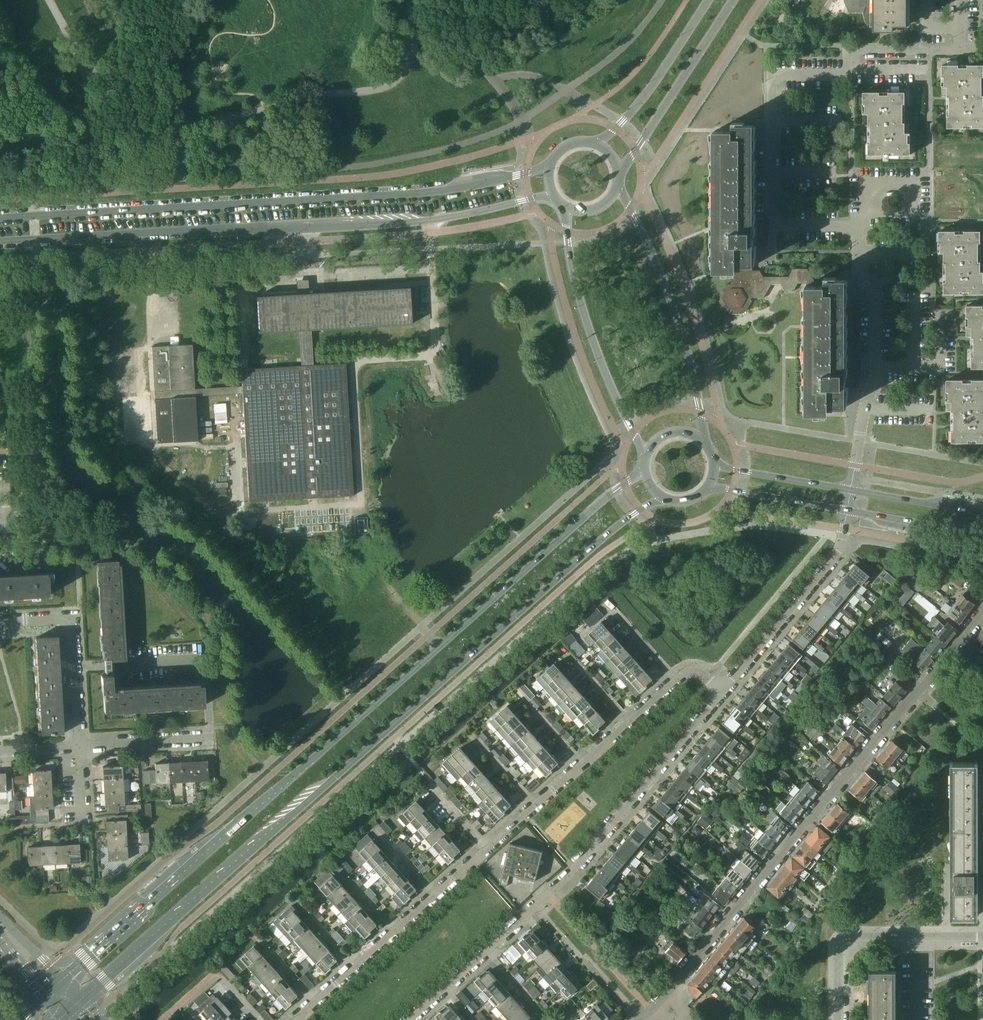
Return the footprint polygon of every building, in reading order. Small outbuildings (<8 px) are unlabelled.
[(874,31),(893,31),(893,26),(907,26),(907,0),(844,0),(844,2),(849,12),(863,12),(866,26),(874,26),(874,31)] [(967,68),(958,68),(958,66),(942,66),(942,77),(944,77),(944,86),(942,86),(942,97),(946,97),(946,108),(949,108),(949,117),(947,117),(947,128),(963,128),(963,125),(972,125),(972,128),(982,128),(982,96),(981,96),(981,77),(982,77),(982,66),(967,66),(967,68)] [(888,95),(879,95),(879,93),(863,93),(863,104),(865,104),(865,113),(863,113),(863,124),(867,124),(867,135),(870,135),(870,144),(868,144),(868,155),(884,155),(884,152),(893,152),(893,155),(909,155),(909,144),(907,144),(907,135),(909,135),(909,124),(904,124),(904,123),(902,123),(902,104),(904,104),(904,93),(888,93),(888,95)] [(753,125),(744,125),(735,125),(735,132),(713,132),(713,150),(713,152),(713,272),(731,272),(732,272),(731,266),(752,266),(753,266),(753,245),(757,245),(757,246),(758,246),(767,246),(767,228),(766,228),(766,223),(767,223),(767,218),(758,218),(757,218),(757,219),(753,219),(753,125)] [(980,262),(978,262),(978,254),(978,243),(980,243),(980,231),(964,231),(964,234),(954,234),(954,231),(938,231),(938,243),(940,243),(940,252),(938,252),(938,262),(943,262),(943,273),(946,273),(946,282),(943,282),(943,294),(960,294),(960,291),(969,291),(969,294),(982,294),(982,282),(982,273),(982,263),(980,263),(980,262)] [(752,266),(731,266),(732,272),(731,272),(731,275),(731,284),(727,284),(719,298),(727,312),(744,312),(752,298),(763,298),(771,284),(780,284),(784,291),(793,291),(798,283),(806,283),(806,286),(827,286),(827,282),(815,281),(807,269),(793,269),(789,277),(763,277),(759,270),(752,270),(752,266)] [(845,360),(845,346),(845,280),(827,280),(827,282),(827,286),(806,286),(805,286),(805,318),(805,413),(824,413),(824,405),(826,405),(826,407),(845,407),(845,387),(849,387),(850,387),(859,387),(858,369),(858,364),(859,364),(859,360),(849,360),(849,359),(849,360),(845,360)] [(159,346),(151,347),(154,399),(157,443),(198,441),(195,397),(242,394),(243,406),(243,414),(244,434),(244,438),(246,458),(246,470),(248,502),(265,501),(269,501),(308,499),(317,498),(345,496),(349,496),(353,496),(351,460),(351,455),(349,428),(349,424),(348,416),(347,399),(345,363),(337,364),(333,364),(309,365),(309,361),(307,330),(311,330),(323,329),(347,328),(354,328),(411,324),(411,316),(410,314),(410,312),(410,310),(410,304),(409,287),(384,289),(376,289),(321,292),(304,293),(297,294),(256,296),(258,333),(299,331),(301,366),(240,369),(241,386),(194,389),(192,344),(182,345),(160,346),(159,346)] [(982,308),(982,306),(966,306),(966,317),(968,317),(968,326),(966,326),(966,337),(971,337),(971,348),(973,348),(973,357),(971,357),(971,368),(982,368),(982,308)] [(982,442),(982,380),(971,380),(971,383),(962,383),(962,380),(946,380),(946,391),(948,391),(948,400),(946,400),(946,411),(951,411),(951,422),(953,422),(953,431),(951,431),(951,442),(967,442),(967,440),(977,440),(977,442),(982,442)] [(213,404),(215,424),(227,423),(225,404),(213,404)] [(105,675),(101,675),(101,692),(103,692),(104,712),(204,706),(202,685),(114,690),(113,659),(126,658),(120,568),(118,569),(118,561),(97,562),(102,659),(104,659),(105,675)] [(855,564),(848,573),(862,584),(861,585),(864,587),(872,578),(855,564)] [(848,573),(841,581),(855,592),(853,594),(858,598),(861,595),(856,591),(861,585),(862,584),(848,573)] [(49,595),(48,575),(0,578),(0,598),(49,595)] [(908,583),(918,591),(925,583),(914,575),(908,583)] [(959,575),(954,581),(960,587),(965,580),(959,575)] [(841,581),(834,589),(848,601),(853,594),(855,592),(841,581)] [(899,584),(892,592),(900,599),(907,591),(899,584)] [(834,589),(827,598),(841,609),(840,611),(844,615),(847,611),(842,607),(848,601),(834,589)] [(963,596),(956,605),(967,614),(970,611),(974,606),(973,606),(974,604),(963,596)] [(827,598),(820,606),(834,617),(840,611),(841,609),(827,598)] [(965,617),(967,614),(956,605),(949,615),(960,623),(961,622),(962,622),(966,618),(965,617)] [(820,606),(813,614),(827,626),(826,627),(830,631),(833,628),(829,624),(834,617),(820,606)] [(944,615),(936,609),(932,614),(940,620),(944,615)] [(813,614),(806,622),(820,634),(826,627),(827,626),(813,614)] [(601,622),(588,634),(595,642),(610,629),(607,625),(606,627),(601,622)] [(806,622),(800,631),(813,642),(812,644),(817,648),(819,644),(815,640),(820,634),(806,622)] [(948,622),(936,635),(946,644),(958,631),(950,625),(948,622)] [(610,629),(595,642),(602,650),(616,638),(612,633),(613,632),(610,629)] [(800,631),(792,639),(806,651),(812,644),(813,642),(800,631)] [(936,635),(925,649),(935,657),(946,644),(936,635)] [(58,636),(35,638),(37,671),(60,669),(58,636)] [(605,662),(625,645),(622,642),(620,643),(616,638),(602,650),(598,654),(605,662)] [(911,638),(902,650),(914,658),(922,645),(911,638)] [(789,644),(782,652),(796,664),(794,665),(799,669),(802,666),(797,662),(802,655),(789,644)] [(612,670),(630,654),(626,650),(628,648),(625,645),(605,662),(612,670)] [(582,653),(577,646),(572,650),(578,656),(582,653)] [(925,649),(914,662),(923,670),(935,657),(925,649)] [(782,652),(775,660),(789,671),(794,665),(796,664),(782,652)] [(620,678),(639,661),(636,658),(635,659),(630,654),(612,670),(620,678)] [(775,660),(769,668),(783,679),(781,681),(786,685),(789,681),(784,677),(789,671),(775,660)] [(627,686),(645,670),(640,666),(642,664),(639,661),(620,678),(627,686)] [(544,688),(563,671),(560,667),(559,669),(554,664),(536,680),(544,688)] [(600,667),(593,673),(601,680),(607,674),(600,667)] [(783,679),(769,668),(762,676),(776,687),(780,691),(786,685),(781,681),(783,679)] [(60,669),(37,671),(39,702),(61,701),(60,669)] [(645,685),(651,680),(652,679),(645,670),(627,686),(636,697),(647,687),(645,685)] [(551,696),(569,680),(565,675),(566,674),(563,671),(544,688),(551,696)] [(780,691),(776,687),(762,676),(756,683),(769,695),(768,697),(773,700),(775,697),(780,691)] [(558,704),(578,687),(575,684),(573,685),(569,680),(551,696),(558,704)] [(895,681),(883,695),(894,704),(906,691),(895,681)] [(756,683),(749,691),(763,703),(768,697),(769,695),(756,683)] [(565,712),(583,696),(579,691),(581,690),(578,687),(558,704),(565,712)] [(526,693),(531,699),(535,696),(529,690),(526,693)] [(749,691),(743,699),(756,711),(755,712),(760,716),(762,713),(758,709),(763,703),(749,691)] [(577,716),(592,703),(589,700),(588,701),(583,696),(565,712),(572,720),(577,716)] [(881,719),(891,708),(880,698),(879,700),(880,702),(877,706),(866,697),(862,702),(867,707),(872,711),(881,719)] [(743,699),(736,707),(750,718),(755,712),(756,711),(743,699)] [(61,701),(39,702),(41,735),(63,733),(61,701)] [(592,703),(577,716),(584,724),(598,712),(593,708),(595,706),(592,703)] [(497,730),(516,713),(513,709),(512,711),(507,706),(489,722),(497,730)] [(736,707),(729,715),(743,726),(742,728),(747,732),(749,728),(745,725),(750,718),(736,707)] [(872,729),(881,719),(872,711),(867,707),(858,717),(863,722),(872,729)] [(598,712),(584,724),(593,735),(600,729),(598,727),(605,721),(598,712)] [(504,738),(522,722),(517,717),(519,716),(516,713),(497,730),(504,738)] [(729,715),(723,723),(736,734),(742,728),(743,726),(729,715)] [(783,718),(778,724),(785,730),(789,725),(790,724),(783,718)] [(516,742),(531,729),(528,725),(526,727),(522,722),(504,738),(511,746),(516,742)] [(856,747),(867,735),(868,734),(860,727),(858,730),(852,725),(845,732),(836,724),(833,728),(842,736),(842,737),(856,748),(856,747)] [(820,733),(811,726),(805,733),(813,741),(820,733)] [(719,727),(712,736),(726,747),(727,745),(732,749),(738,742),(739,742),(733,737),(733,738),(732,738),(719,727)] [(531,729),(516,742),(523,750),(536,738),(532,733),(534,732),(531,729)] [(712,736),(706,743),(719,755),(725,749),(729,753),(732,749),(727,745),(726,747),(712,736)] [(856,748),(842,737),(835,745),(848,756),(856,748)] [(526,762),(545,745),(542,742),(540,743),(536,738),(523,750),(518,754),(525,762),(526,762)] [(904,750),(891,740),(890,741),(889,741),(886,745),(887,745),(884,749),(896,760),(904,750)] [(706,743),(699,751),(713,763),(714,761),(719,755),(706,743)] [(533,770),(537,766),(551,754),(546,750),(548,748),(545,745),(526,762),(533,770)] [(848,756),(835,745),(827,754),(841,765),(848,756)] [(460,747),(447,759),(442,763),(450,772),(469,755),(466,751),(465,753),(460,747)] [(896,760),(884,749),(881,752),(880,751),(876,756),(877,757),(876,758),(887,767),(889,769),(896,760)] [(786,750),(781,755),(787,760),(792,755),(786,750)] [(699,751),(692,759),(706,771),(711,764),(716,768),(719,765),(714,761),(713,763),(699,751)] [(551,754),(537,766),(546,777),(552,771),(551,769),(558,763),(551,754)] [(839,768),(827,758),(823,754),(815,763),(819,767),(831,777),(839,768)] [(469,755),(450,772),(457,780),(461,776),(475,764),(471,759),(472,758),(469,755)] [(692,759),(686,767),(700,778),(701,777),(706,771),(692,759)] [(807,759),(803,765),(807,768),(811,762),(807,759)] [(194,761),(181,762),(182,782),(195,781),(194,761)] [(207,768),(207,761),(194,761),(195,781),(214,780),(213,768),(207,768)] [(950,761),(950,864),(950,870),(953,870),(953,878),(950,878),(950,915),(978,915),(978,879),(982,879),(982,869),(978,869),(978,761),(950,761)] [(181,762),(168,763),(169,783),(182,782),(181,762)] [(155,770),(156,783),(169,783),(168,763),(155,764),(155,770)] [(475,764),(461,776),(469,784),(484,771),(481,767),(479,769),(475,764)] [(516,770),(513,767),(512,765),(507,769),(512,774),(516,770)] [(122,766),(102,767),(103,780),(123,779),(122,766)] [(700,778),(686,767),(679,775),(693,786),(698,790),(703,784),(706,781),(701,777),(700,778)] [(831,777),(819,767),(814,774),(817,776),(826,784),(831,777)] [(517,769),(516,770),(512,774),(516,778),(521,774),(517,769)] [(50,770),(32,771),(33,784),(51,783),(50,770)] [(484,771),(469,784),(476,792),(489,780),(485,775),(487,774),(484,771)] [(863,773),(859,777),(860,777),(857,781),(868,790),(876,781),(865,772),(863,773)] [(12,777),(5,778),(5,773),(0,773),(0,797),(6,797),(5,791),(6,791),(13,790),(12,777)] [(14,775),(14,783),(26,783),(26,775),(14,775)] [(679,775),(673,783),(687,794),(688,792),(693,786),(679,775)] [(826,784),(817,776),(814,780),(823,787),(826,784)] [(123,779),(103,780),(103,793),(123,792),(123,779)] [(489,780),(476,792),(483,800),(498,787),(495,784),(494,785),(489,780)] [(812,799),(800,789),(791,781),(784,789),(793,797),(806,807),(806,806),(807,807),(811,802),(810,802),(812,799)] [(819,791),(807,781),(800,789),(812,799),(814,797),(815,797),(819,793),(818,792),(819,791)] [(855,782),(846,792),(852,797),(854,794),(860,799),(868,790),(857,781),(856,782),(855,782)] [(52,796),(51,783),(33,784),(33,797),(52,796)] [(673,783),(666,790),(680,802),(685,796),(690,800),(693,796),(688,792),(687,794),(673,783)] [(490,808),(504,796),(499,792),(501,790),(498,787),(483,800),(478,804),(486,812),(490,808)] [(666,790),(660,798),(674,810),(675,808),(680,802),(666,790)] [(123,792),(103,793),(104,806),(106,806),(119,805),(123,805),(124,805),(123,792)] [(48,822),(47,808),(52,808),(52,796),(33,797),(28,797),(29,815),(15,816),(15,824),(48,822)] [(504,796),(490,808),(486,812),(495,823),(506,813),(504,811),(511,805),(504,796)] [(806,807),(793,797),(787,805),(799,815),(801,812),(802,813),(806,809),(805,808),(806,807)] [(660,798),(653,807),(667,818),(672,811),(677,815),(680,812),(675,808),(674,810),(660,798)] [(411,821),(424,809),(420,804),(421,803),(418,799),(403,813),(399,817),(406,825),(411,821)] [(464,815),(469,811),(462,804),(458,808),(464,815)] [(849,810),(847,812),(837,804),(836,805),(835,805),(831,809),(832,810),(829,813),(839,822),(843,818),(847,821),(854,814),(849,810)] [(799,815),(787,805),(780,813),(792,823),(793,822),(794,822),(798,818),(797,817),(799,815)] [(418,829),(433,816),(430,813),(428,814),(424,809),(411,821),(411,822),(406,826),(413,834),(418,829)] [(649,811),(642,820),(656,831),(655,833),(659,837),(662,833),(657,829),(663,822),(649,811)] [(705,812),(698,821),(708,828),(714,819),(705,812)] [(790,826),(778,815),(776,813),(772,817),(769,815),(765,818),(771,823),(783,834),(785,831),(786,832),(790,828),(789,827),(790,826)] [(826,815),(822,820),(823,821),(822,822),(832,831),(839,822),(829,813),(827,816),(826,815)] [(114,821),(105,821),(106,835),(126,834),(125,821),(127,820),(127,815),(114,816),(114,821)] [(433,816),(418,829),(425,837),(438,825),(434,821),(436,819),(433,816)] [(858,828),(866,834),(873,824),(865,818),(858,828)] [(473,824),(475,827),(477,829),(482,825),(477,820),(473,824)] [(642,820),(635,828),(649,839),(655,833),(656,831),(642,820)] [(387,834),(392,830),(384,821),(379,825),(387,834)] [(783,834),(771,823),(764,831),(777,842),(777,841),(778,841),(782,837),(781,836),(783,834)] [(438,825),(425,837),(432,845),(447,832),(444,829),(443,830),(438,825)] [(816,827),(813,831),(814,832),(811,834),(822,844),(829,836),(818,827),(817,828),(816,827)] [(635,828),(628,836),(642,848),(641,849),(645,853),(648,850),(644,846),(649,839),(635,828)] [(777,842),(764,831),(758,839),(770,849),(772,847),(773,848),(776,843),(777,842)] [(447,832),(432,845),(439,854),(453,842),(449,837),(450,835),(447,832)] [(126,834),(106,835),(107,848),(127,846),(126,834)] [(367,860),(380,848),(376,844),(377,842),(374,838),(373,840),(367,834),(354,846),(367,860)] [(809,836),(806,840),(806,841),(817,850),(822,844),(811,834),(810,836),(809,836)] [(628,836),(621,844),(635,856),(641,849),(642,848),(628,836)] [(770,849),(758,839),(751,847),(763,858),(764,857),(765,857),(768,853),(768,852),(770,849)] [(405,841),(403,843),(399,846),(403,850),(409,845),(405,841)] [(804,841),(801,845),(802,846),(799,849),(814,861),(820,853),(817,850),(806,841),(805,842),(804,841)] [(453,842),(439,854),(449,864),(455,858),(453,856),(460,850),(453,842)] [(535,881),(543,851),(509,843),(499,884),(507,886),(510,874),(535,881)] [(79,844),(66,845),(67,863),(80,862),(87,862),(86,849),(79,849),(79,844)] [(621,844),(614,853),(628,864),(627,866),(632,870),(634,866),(630,863),(635,856),(621,844)] [(53,845),(41,846),(42,865),(54,864),(53,845)] [(66,845),(53,845),(54,864),(67,863),(66,845)] [(41,846),(28,847),(29,865),(42,865),(41,846)] [(127,846),(107,848),(108,861),(127,859),(127,846)] [(380,848),(367,860),(374,868),(389,855),(386,852),(384,853),(380,848)] [(814,861),(799,849),(798,851),(797,850),(794,854),(794,855),(793,856),(804,865),(805,865),(808,867),(814,861)] [(761,862),(748,851),(740,860),(754,871),(761,862)] [(614,853),(608,861),(621,872),(627,866),(628,864),(614,853)] [(389,855),(374,868),(381,877),(395,865),(390,860),(392,858),(389,855)] [(790,858),(787,862),(787,863),(785,865),(796,874),(802,879),(808,872),(802,867),(791,858),(791,859),(790,858)] [(754,871),(740,860),(733,868),(746,879),(754,871)] [(346,861),(342,866),(349,873),(353,869),(346,861)] [(608,861),(601,869),(614,881),(613,882),(618,886),(620,883),(616,879),(621,872),(608,861)] [(343,869),(338,863),(334,866),(339,872),(343,869)] [(395,865),(381,877),(388,885),(403,871),(400,868),(399,869),(395,865)] [(782,867),(779,871),(780,872),(779,872),(790,882),(796,874),(785,865),(783,868),(782,867)] [(314,881),(320,887),(327,896),(341,884),(336,879),(338,877),(329,868),(314,881)] [(746,879),(733,868),(726,877),(739,887),(746,879)] [(601,869),(594,878),(607,889),(608,889),(613,882),(614,881),(601,869)] [(403,871),(388,885),(395,893),(409,881),(405,876),(406,874),(403,871)] [(778,873),(775,877),(773,880),(784,889),(790,882),(779,872),(779,873),(778,873)] [(739,887),(726,877),(719,885),(732,896),(739,887)] [(594,878),(586,886),(603,900),(611,891),(608,889),(607,889),(594,878)] [(415,880),(411,883),(414,887),(416,889),(418,891),(422,888),(415,880)] [(675,889),(681,894),(685,889),(674,880),(671,883),(674,886),(675,889)] [(771,881),(767,885),(768,886),(767,887),(778,896),(784,889),(773,880),(771,882),(771,881)] [(400,907),(411,898),(411,897),(409,896),(416,889),(414,887),(411,883),(409,881),(395,893),(391,897),(400,907)] [(634,883),(630,887),(634,891),(638,886),(634,883)] [(341,884),(327,896),(334,904),(349,890),(347,887),(345,889),(341,884)] [(732,896),(719,885),(712,894),(725,905),(732,896)] [(370,887),(364,892),(371,899),(376,895),(370,887)] [(801,897),(804,893),(799,889),(795,892),(801,897)] [(349,890),(334,904),(342,912),(355,900),(351,895),(352,894),(349,890)] [(624,895),(621,899),(627,904),(628,902),(630,900),(624,895)] [(722,908),(707,895),(700,903),(713,913),(717,909),(720,911),(722,908)] [(355,900),(342,912),(349,920),(364,907),(361,903),(359,905),(355,900)] [(595,906),(600,910),(605,905),(599,900),(595,906)] [(713,913),(700,903),(694,911),(707,921),(713,913)] [(284,935),(288,931),(301,919),(297,914),(298,913),(292,905),(273,922),(284,935)] [(364,907),(349,920),(356,928),(369,916),(365,911),(367,910),(364,907)] [(801,911),(805,913),(810,918),(813,914),(804,907),(801,911)] [(707,921),(694,911),(688,919),(700,928),(701,927),(702,928),(702,927),(705,930),(708,926),(705,924),(707,921)] [(369,916),(356,928),(365,938),(371,933),(370,931),(377,924),(369,916)] [(741,917),(737,922),(738,922),(736,924),(752,937),(755,934),(751,930),(754,926),(743,917),(742,918),(741,917)] [(301,919),(288,931),(295,939),(310,926),(307,922),(305,924),(301,919)] [(700,928),(688,919),(682,927),(693,937),(700,928)] [(666,921),(661,928),(665,931),(671,925),(666,921)] [(752,937),(736,924),(734,927),(733,926),(729,931),(730,932),(730,933),(745,946),(749,942),(752,937)] [(310,926),(295,939),(302,947),(315,935),(311,930),(313,929),(310,926)] [(522,955),(527,951),(540,939),(533,931),(525,938),(524,936),(513,945),(522,955)] [(745,946),(730,933),(729,933),(728,933),(724,937),(725,938),(724,940),(739,953),(742,950),(745,946)] [(315,935),(302,947),(309,955),(324,942),(321,939),(320,940),(315,935)] [(540,939),(527,951),(533,959),(548,945),(546,943),(544,944),(540,939)] [(721,943),(720,942),(717,946),(718,947),(717,948),(729,957),(732,953),(736,957),(739,953),(724,940),(721,943)] [(686,952),(674,941),(666,952),(678,962),(679,961),(681,961),(684,958),(683,956),(686,952)] [(324,942),(309,955),(316,963),(330,951),(326,946),(327,945),(324,942)] [(248,966),(262,954),(257,949),(259,948),(256,944),(241,958),(236,962),(243,970),(248,966)] [(513,945),(503,954),(512,964),(522,955),(513,945)] [(548,945),(533,959),(540,966),(554,954),(549,950),(551,948),(548,945)] [(715,948),(712,953),(713,953),(711,955),(727,968),(730,965),(726,961),(729,957),(717,948),(716,949),(715,948)] [(330,951),(316,963),(326,973),(332,968),(330,966),(337,960),(330,951)] [(262,954),(248,966),(255,974),(270,961),(267,958),(266,959),(262,954)] [(512,964),(503,954),(498,958),(507,968),(512,964)] [(554,954),(540,966),(547,974),(562,961),(560,958),(558,959),(554,954)] [(709,958),(708,957),(704,962),(705,963),(704,963),(716,973),(719,969),(723,973),(727,968),(711,955),(709,958)] [(218,966),(221,970),(228,965),(224,961),(218,966)] [(270,961),(255,974),(262,982),(276,970),(272,966),(273,964),(270,961)] [(550,985),(567,970),(563,965),(564,963),(562,961),(547,974),(544,977),(550,985)] [(712,977),(716,973),(704,963),(704,964),(703,963),(699,968),(700,969),(698,971),(710,981),(709,982),(714,986),(718,982),(712,977)] [(516,966),(510,971),(514,976),(520,971),(516,966)] [(276,970),(262,982),(270,990),(285,977),(282,974),(280,975),(276,970)] [(483,990),(496,978),(489,970),(481,977),(480,975),(474,980),(483,990)] [(561,989),(576,976),(573,973),(572,975),(567,970),(550,985),(557,992),(561,989)] [(725,995),(714,986),(709,982),(710,981),(698,971),(696,973),(695,972),(691,977),(692,978),(687,984),(688,990),(696,997),(701,991),(708,996),(713,991),(722,999),(725,995)] [(869,971),(869,972),(872,972),(872,1002),(869,1002),(869,1005),(869,1019),(896,1019),(896,1002),(893,1002),(893,972),(897,972),(897,971),(869,971)] [(314,985),(306,977),(304,974),(300,979),(309,989),(314,985)] [(576,976),(561,989),(568,997),(581,985),(576,980),(578,979),(576,976)] [(285,977),(270,990),(277,999),(290,987),(286,982),(288,980),(285,977)] [(485,1002),(489,998),(505,985),(502,982),(501,983),(496,978),(483,990),(478,994),(485,1002)] [(528,991),(535,984),(531,979),(524,986),(528,991)] [(593,979),(586,986),(590,990),(598,984),(593,979)] [(724,981),(721,988),(728,991),(732,984),(724,981)] [(505,985),(489,998),(496,1006),(510,994),(505,989),(507,987),(505,985)] [(534,986),(528,991),(532,996),(538,990),(534,986)] [(290,987),(277,999),(286,1009),(292,1003),(291,1001),(298,995),(290,987)] [(470,1002),(461,991),(456,995),(466,1006),(466,1005),(470,1002)] [(217,999),(213,994),(197,1008),(208,1019),(225,1005),(224,1004),(222,1002),(221,1001),(219,1000),(217,999)] [(510,994),(496,1006),(503,1013),(518,1000),(516,997),(514,999),(510,994)] [(523,1009),(519,1004),(521,1002),(518,1000),(503,1013),(509,1019),(511,1019),(523,1009)] [(262,1004),(256,1009),(260,1013),(265,1008),(262,1004)] [(597,1004),(585,1015),(590,1019),(610,1019),(611,1019),(597,1004)] [(208,1019),(230,1019),(233,1017),(229,1013),(229,1011),(228,1010),(227,1008),(226,1006),(225,1005),(208,1019)] [(457,1014),(449,1006),(442,1012),(440,1011),(430,1019),(450,1019),(457,1014)] [(511,1019),(526,1019),(532,1015),(529,1012),(528,1014),(523,1009),(511,1019)] [(265,1010),(260,1014),(266,1019),(274,1019),(265,1010)] [(475,1016),(478,1019),(480,1019),(484,1017),(484,1016),(480,1011),(475,1016)]
